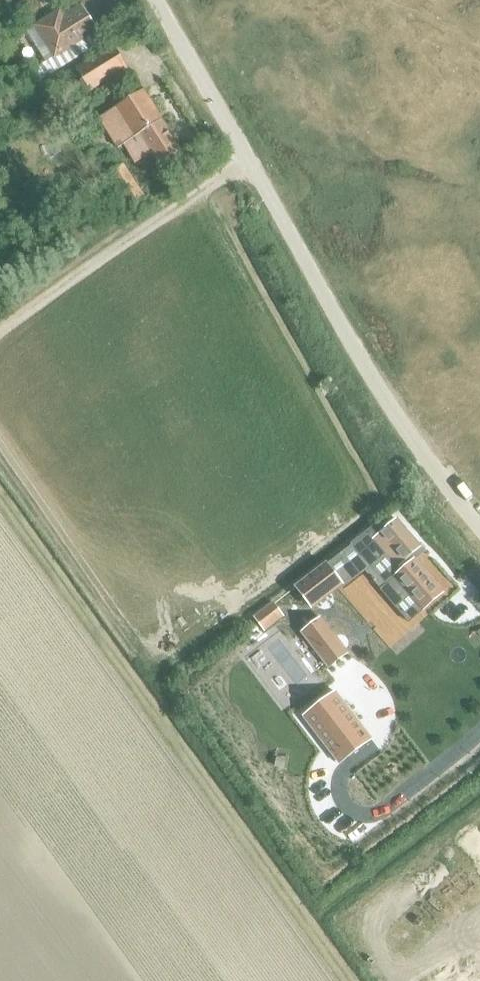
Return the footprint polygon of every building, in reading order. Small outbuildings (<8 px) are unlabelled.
[(34,24),(51,56),(94,32),(80,7),(62,17),(58,10),(34,24)] [(80,71),(91,89),(128,66),(117,48),(80,71)] [(101,119),(119,149),(126,145),(138,164),(154,154),(160,165),(183,151),(145,91),(101,119)] [(98,159),(102,167),(116,158),(111,150),(98,159)] [(142,195),(135,184),(122,164),(108,172),(128,204),(142,195)] [(60,205),(67,217),(81,208),(74,197),(60,205)] [(374,527),(352,546),(361,555),(375,542),(396,567),(405,559),(409,564),(394,578),(410,596),(422,610),(443,592),(432,579),(415,559),(424,551),(397,520),(380,534),(374,527)] [(326,561),(294,585),(312,608),(343,585),(354,577),(338,556),(327,563),(326,561)] [(273,603),(254,618),(262,630),(282,615),(273,603)] [(320,617),(301,631),(328,667),(348,652),(320,617)] [(371,743),(336,695),(304,718),(339,767),(371,743)]
